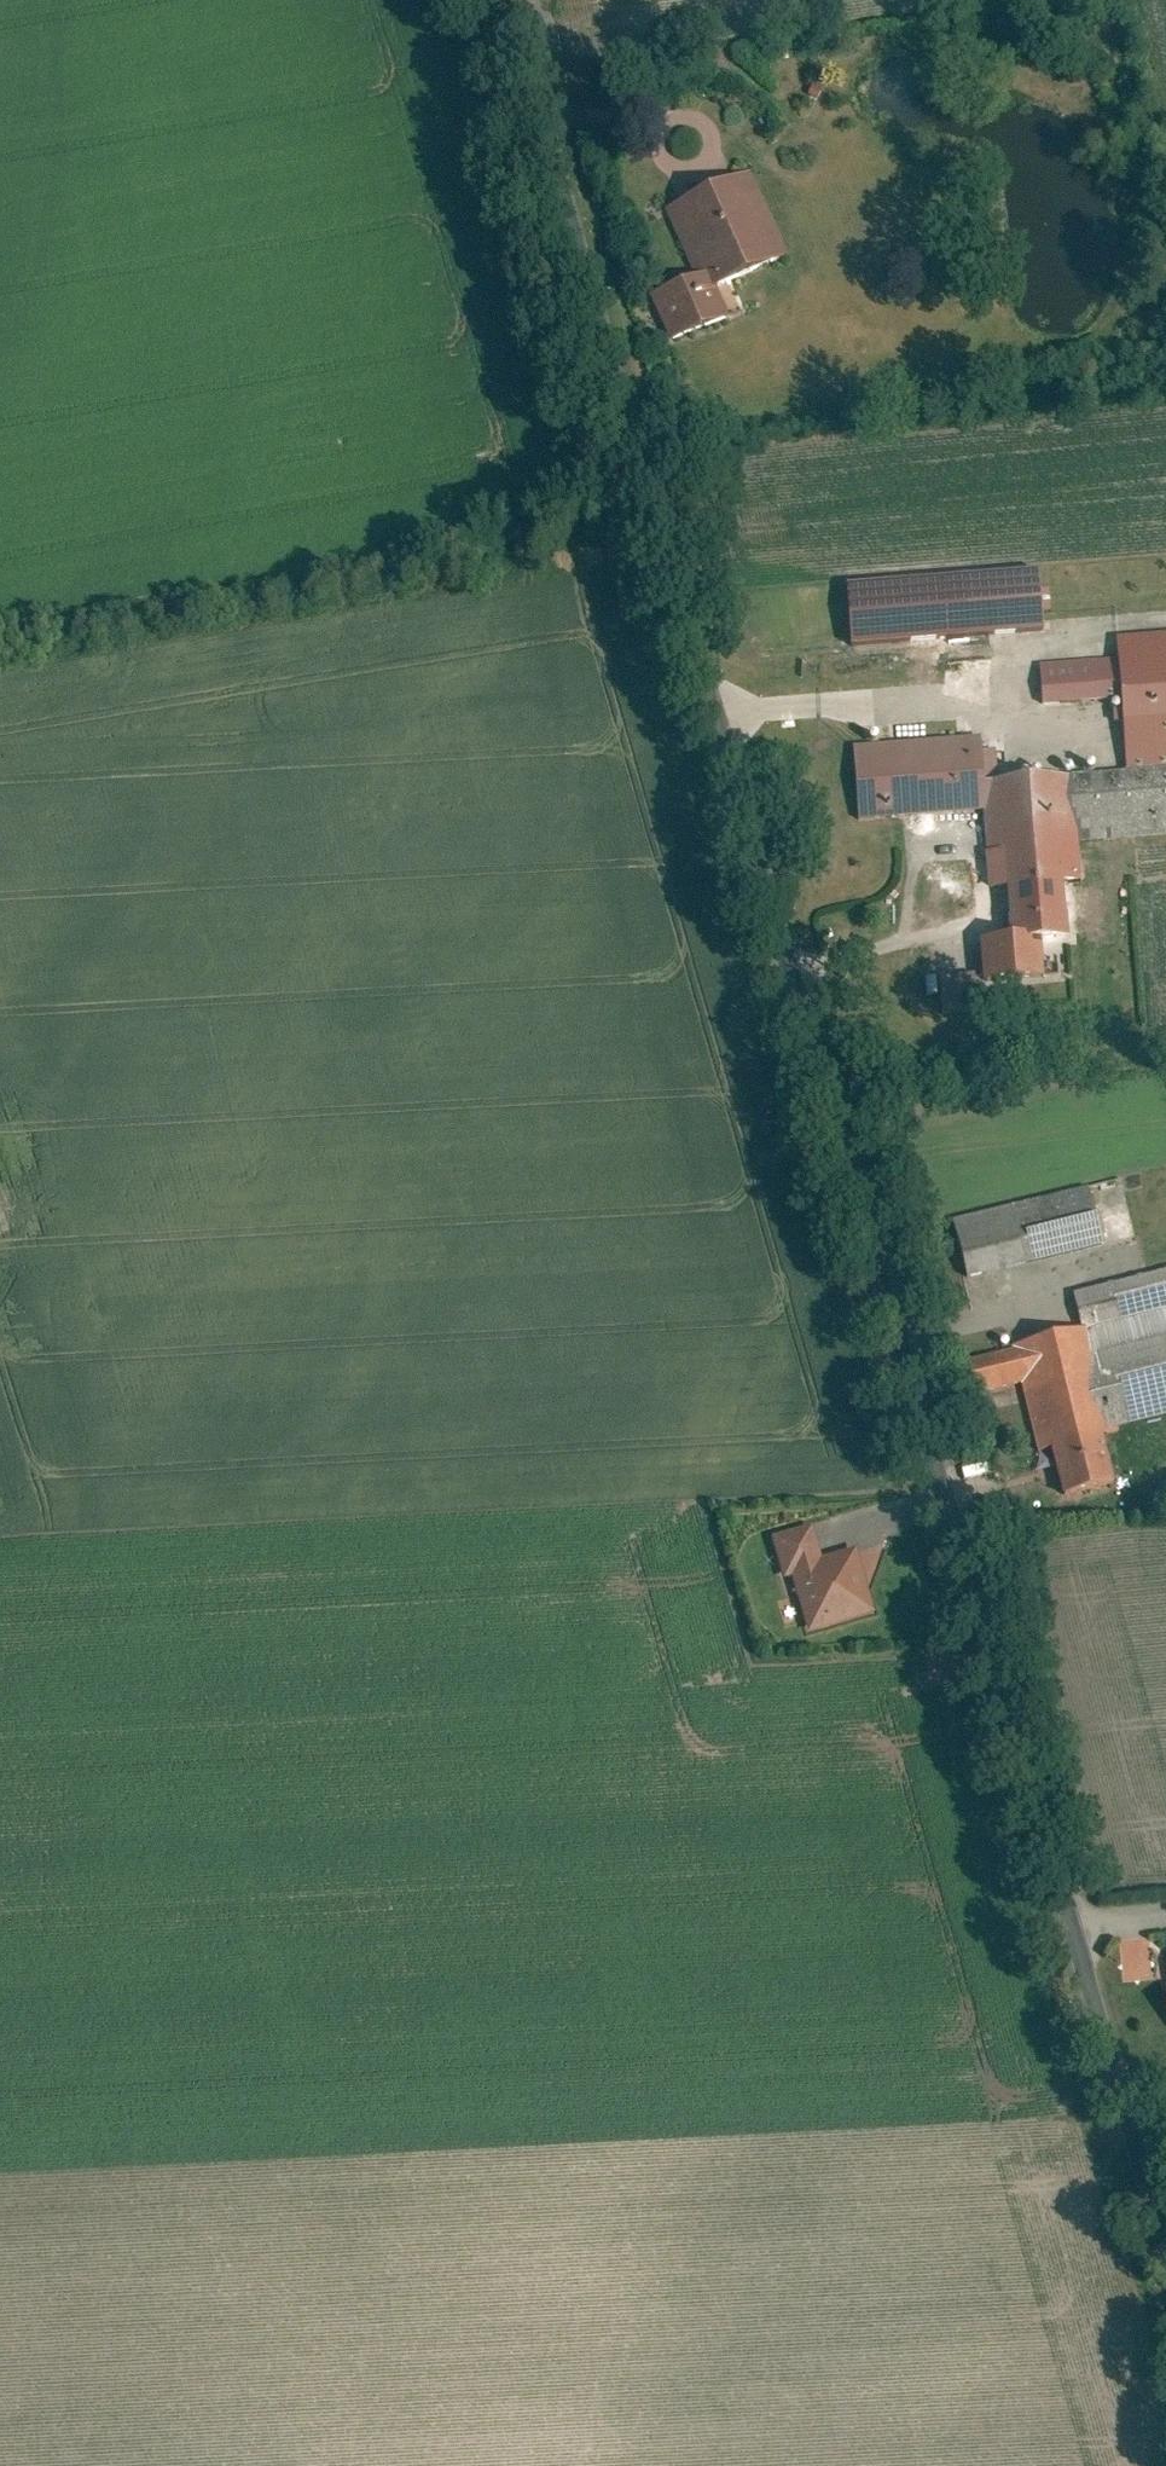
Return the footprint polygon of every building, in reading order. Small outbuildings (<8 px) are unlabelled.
[(743,171),(661,209),(692,274),(706,267),(713,283),(781,251),(743,171)] [(706,267),(692,274),(652,294),(672,334),(726,308),(713,283),(706,267)] [(1036,571),(847,585),(851,642),(1040,627),(1036,571)] [(1058,769),(1064,840),(1165,832),(1165,629),(1114,633),(1115,655),(1118,691),(1125,763),(1058,769)] [(1118,691),(1115,655),(1016,664),(1019,699),(1118,691)] [(975,740),(855,743),(856,808),(977,805),(975,778),(975,740)] [(975,778),(977,805),(984,882),(1007,880),(1012,926),(1031,924),(1058,922),(1054,876),(1069,874),(1064,840),(1058,769),(975,778)] [(1012,926),(977,930),(982,977),(1036,971),(1031,924),(1012,926)] [(1086,1191),(954,1222),(966,1273),(1098,1242),(1086,1191)] [(1070,1292),(1078,1329),(1106,1429),(1165,1413),(1165,1267),(1070,1292)] [(1106,1429),(1078,1329),(961,1360),(972,1399),(1017,1386),(1035,1450),(1049,1446),(1061,1490),(1118,1475),(1106,1429)] [(810,1525),(770,1536),(782,1578),(789,1576),(805,1632),(870,1613),(852,1549),(820,1559),(810,1525)] [(1123,1967),(1147,1967),(1147,1947),(1123,1947),(1123,1967)]
